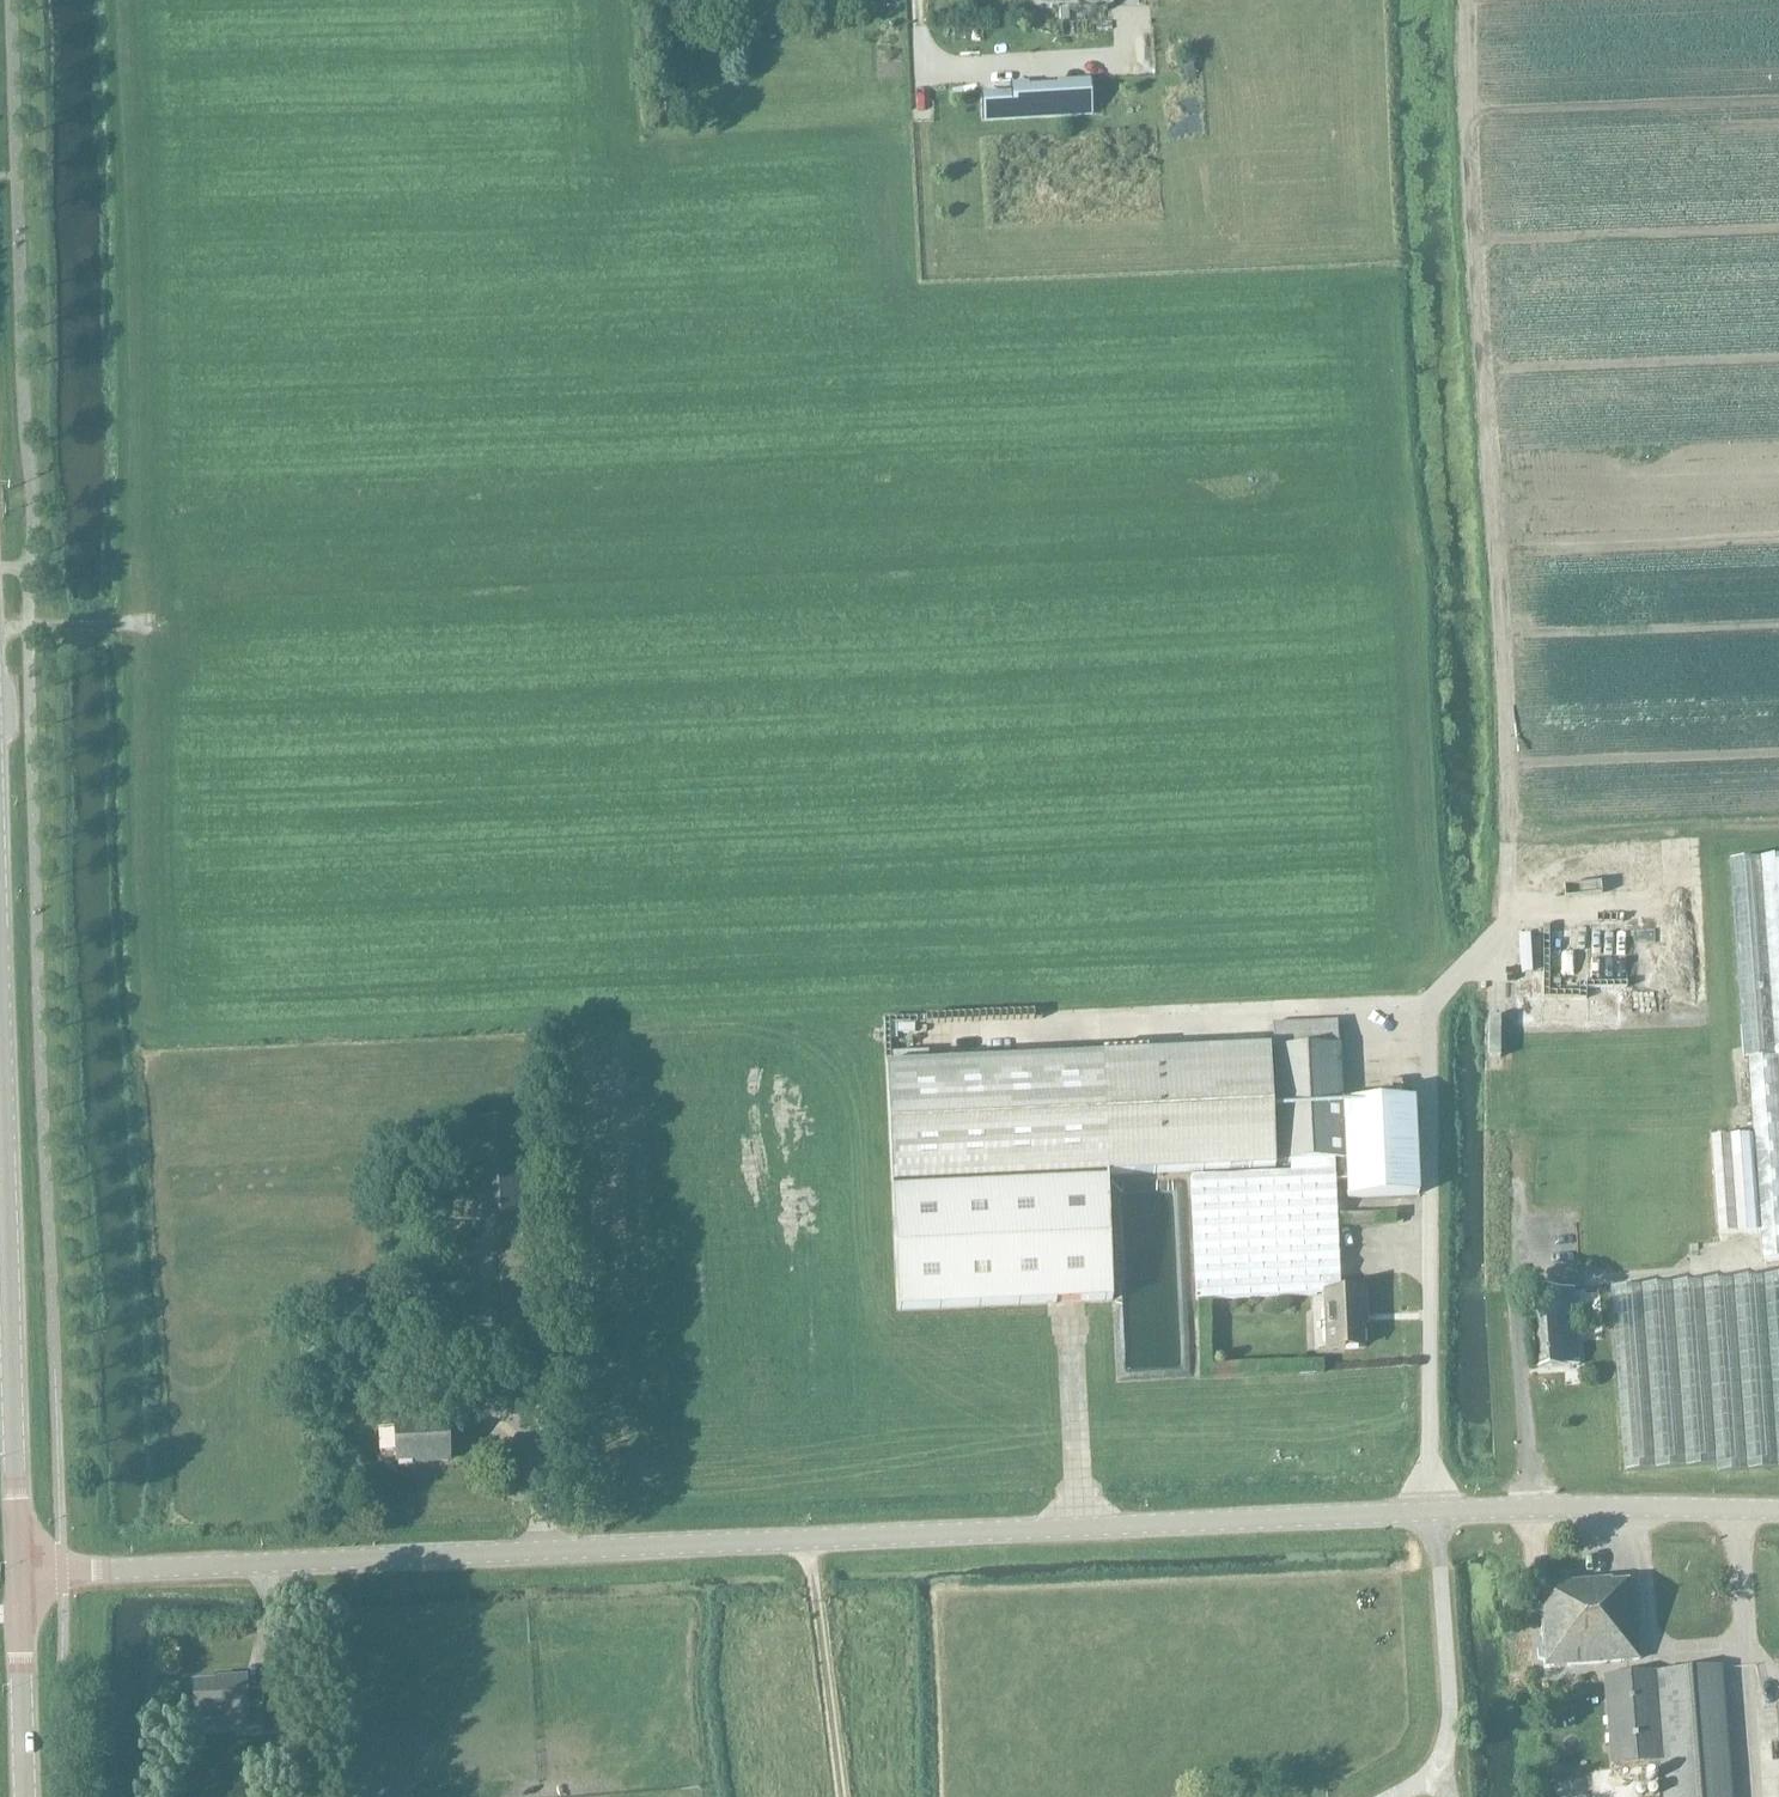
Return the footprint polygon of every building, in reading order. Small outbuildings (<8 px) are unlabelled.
[(1028,85),(1012,86),(1012,89),(1012,99),(1013,118),(1030,117),(1059,116),(1071,115),(1072,115),(1071,96),(1070,96),(1058,97),(1057,86),(1028,88),(1028,85)] [(1585,888),(1597,889),(1599,852),(1587,851),(1585,888)] [(1711,1136),(1719,1234),(1761,1231),(1763,1260),(1778,1258),(1778,858),(1731,862),(1743,1059),(1749,1059),(1754,1133),(1711,1136)] [(1628,929),(1588,929),(1519,929),(1518,1022),(1620,1022),(1620,990),(1628,989),(1628,929)] [(885,1067),(897,1312),(1112,1301),(1106,1176),(1274,1168),(1274,1163),(1290,1162),(1290,1172),(1191,1177),(1197,1301),(1324,1293),(1341,1292),(1335,1180),(1346,1180),(1347,1198),(1419,1194),(1414,1100),(1341,1103),(1337,1021),(1272,1024),(1273,1048),(885,1067)] [(1710,1281),(1614,1288),(1626,1471),(1724,1463),(1725,1472),(1778,1468),(1778,1276),(1710,1281)] [(1538,1367),(1579,1365),(1574,1289),(1533,1291),(1538,1367)] [(1341,1292),(1324,1293),(1327,1349),(1344,1348),(1344,1347),(1363,1346),(1361,1314),(1365,1314),(1364,1291),(1341,1292)] [(447,1429),(454,1428),(452,1401),(421,1402),(422,1423),(394,1424),(396,1460),(426,1459),(426,1461),(449,1460),(447,1429)] [(1538,1585),(1542,1645),(1538,1651),(1538,1657),(1544,1661),(1544,1666),(1603,1662),(1638,1659),(1639,1659),(1633,1581),(1611,1583),(1611,1580),(1538,1585)] [(1654,1672),(1639,1673),(1604,1676),(1611,1764),(1661,1760),(1663,1796),(1731,1796),(1721,1667),(1654,1672)] [(243,1729),(264,1728),(262,1694),(247,1695),(246,1677),(223,1679),(223,1681),(193,1683),(195,1719),(243,1717),(243,1729)]
